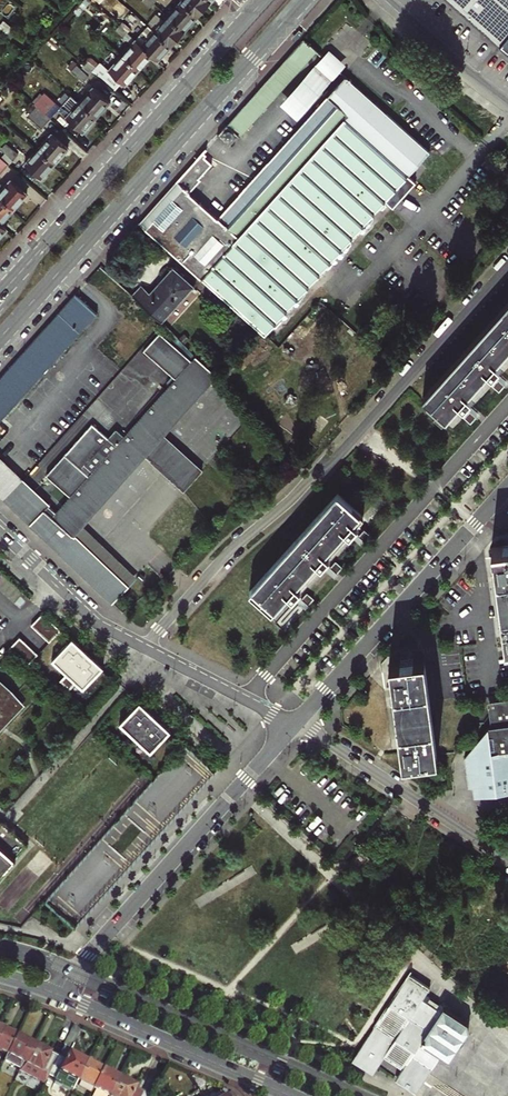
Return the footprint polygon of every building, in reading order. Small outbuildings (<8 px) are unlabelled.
[(209,2),(207,0),(181,0),(180,2),(196,17),(209,2)] [(501,45),(507,37),(507,0),(449,0),(501,45)] [(184,31),(196,17),(180,2),(167,16),(184,31)] [(154,31),(171,46),(184,31),(167,16),(154,31)] [(126,32),(129,29),(122,23),(119,26),(126,32)] [(0,32),(4,35),(10,28),(6,25),(0,32)] [(115,30),(122,36),(126,32),(119,26),(115,30)] [(157,60),(171,46),(154,31),(141,45),(151,55),(157,60)] [(290,54),(304,67),(319,50),(305,37),(290,54)] [(122,54),(138,69),(151,55),(141,45),(135,40),(122,54)] [(282,103),(299,118),(348,64),(331,49),(282,103)] [(122,82),(124,84),(138,69),(122,54),(108,70),(109,71),(103,77),(116,89),(122,82)] [(243,106),(258,120),(304,67),(290,54),(243,106)] [(92,71),(95,67),(88,61),(84,65),(92,71)] [(108,70),(99,62),(95,67),(92,71),(103,77),(109,71),(108,70)] [(71,70),(83,81),(92,71),(84,65),(81,69),(76,65),(71,70)] [(266,335),(308,288),(388,198),(396,205),(418,180),(411,173),(432,150),(347,75),(329,95),(338,103),(328,114),(318,106),(218,217),(190,192),(201,179),(200,178),(213,163),(209,159),(207,161),(200,155),(140,222),(203,277),(260,329),(266,335)] [(79,102),(96,117),(109,102),(92,88),(79,102)] [(50,118),(61,105),(50,95),(42,103),(41,102),(37,107),(50,118)] [(318,106),(328,114),(338,103),(329,95),(318,106)] [(82,132),(96,117),(79,102),(66,117),(82,132)] [(240,136),(242,137),(258,120),(243,106),(218,134),(232,145),(240,136)] [(28,117),(41,128),(50,118),(37,107),(28,117)] [(37,150),(53,164),(68,149),(51,134),(37,150)] [(2,157),(9,164),(18,154),(6,144),(1,149),(5,153),(2,157)] [(455,168),(464,158),(451,147),(442,157),(455,168)] [(41,178),(53,164),(37,150),(25,164),(41,178)] [(207,161),(209,159),(204,154),(206,152),(204,150),(200,155),(207,161)] [(9,164),(2,157),(0,156),(0,174),(9,164)] [(26,195),(10,180),(0,191),(0,197),(13,209),(26,195)] [(13,209),(0,197),(0,224),(13,209)] [(134,295),(162,320),(194,285),(175,267),(151,293),(142,286),(134,295)] [(98,313),(76,293),(19,355),(0,377),(0,422),(98,313)] [(423,397),(444,416),(452,408),(455,411),(463,403),(465,405),(473,396),(468,392),(489,369),(493,373),(501,364),(496,360),(507,347),(507,302),(423,397)] [(174,378),(190,360),(158,332),(142,350),(174,378)] [(174,378),(122,436),(114,429),(107,437),(91,423),(45,474),(70,496),(55,512),(47,504),(31,522),(39,530),(113,601),(125,588),(72,536),(81,526),(100,504),(143,457),(161,436),(215,376),(205,367),(194,356),(190,360),(174,378)] [(201,472),(161,436),(143,457),(183,493),(201,472)] [(47,504),(0,459),(0,492),(5,497),(31,522),(47,504)] [(264,474),(254,485),(262,491),(271,480),(264,474)] [(339,491),(251,589),(268,604),(264,609),(272,616),(291,594),(293,596),(301,587),(299,585),(320,562),(322,564),(329,555),(328,554),(349,531),(350,532),(358,523),(356,522),(365,513),(339,491)] [(125,588),(135,578),(81,526),(72,536),(125,588)] [(493,547),(493,548),(495,557),(496,568),(504,625),(505,637),(506,645),(506,646),(506,647),(507,647),(507,545),(493,547)] [(32,624),(49,641),(61,629),(43,612),(32,624)] [(9,648),(27,665),(38,653),(20,636),(9,648)] [(103,667),(72,637),(52,659),(83,688),(103,667)] [(438,754),(437,754),(424,657),(424,656),(391,661),(391,662),(393,671),(394,682),(402,738),(403,750),(404,759),(404,760),(438,755),(438,754)] [(23,706),(10,689),(0,680),(0,729),(23,706)] [(507,794),(507,699),(493,701),(496,726),(492,726),(492,727),(488,727),(464,758),(472,764),(470,766),(470,769),(465,769),(468,788),(473,787),(474,798),(507,794)] [(171,731),(140,701),(119,723),(150,752),(171,731)] [(163,772),(188,797),(214,771),(189,746),(163,772)] [(28,846),(0,820),(0,877),(28,846)] [(352,859),(360,866),(370,856),(372,854),(364,847),(352,859)] [(89,900),(65,899),(64,914),(76,915),(76,906),(89,906),(89,900)] [(468,1020),(425,993),(430,985),(408,972),(374,1024),(375,1025),(355,1057),(376,1071),(386,1056),(404,1067),(396,1078),(417,1092),(443,1053),(451,1058),(470,1028),(468,1020)] [(7,1054),(17,1036),(1,1028),(0,1029),(0,1051),(7,1054)] [(22,1064),(23,1062),(32,1043),(17,1036),(7,1054),(5,1059),(3,1062),(19,1070),(22,1064)] [(49,1073),(57,1057),(50,1053),(50,1052),(32,1043),(23,1062),(22,1064),(19,1070),(44,1083),(49,1073)] [(60,1072),(77,1080),(87,1061),(69,1053),(65,1060),(57,1057),(49,1073),(57,1077),(60,1072)] [(77,1080),(93,1088),(103,1069),(87,1061),(77,1080)] [(108,1095),(109,1095),(118,1077),(103,1069),(93,1088),(108,1095)] [(149,1095),(143,1092),(136,1088),(136,1086),(118,1077),(109,1095),(149,1095)]
